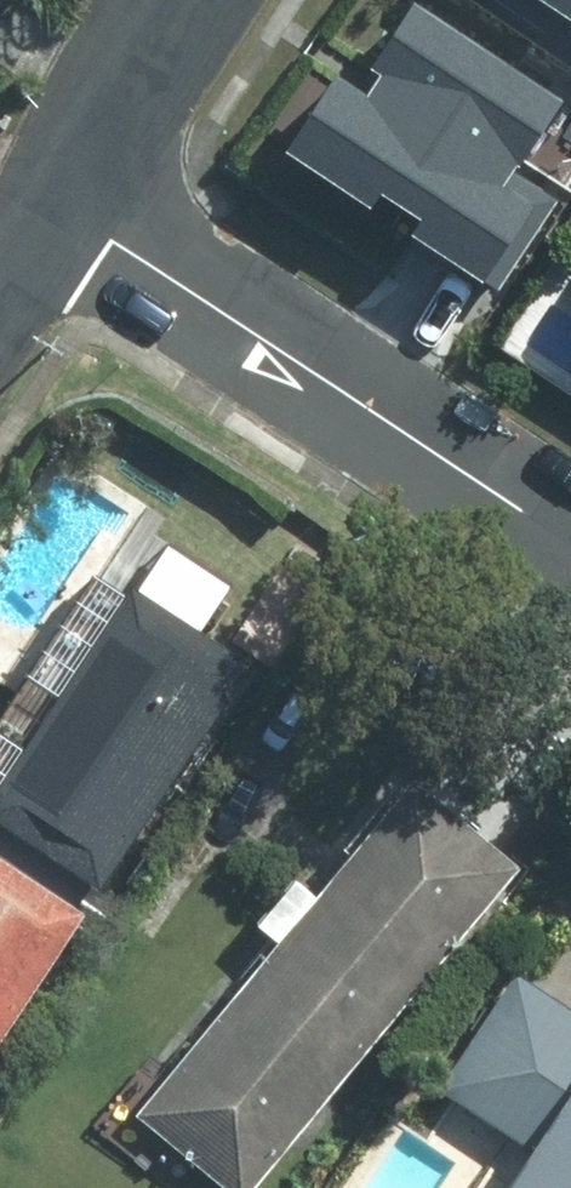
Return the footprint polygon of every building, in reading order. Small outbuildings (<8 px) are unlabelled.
[(106,874),(254,650),(142,577),(0,790),(0,804),(106,874)] [(421,774),(334,878),(437,963),(524,858),(421,774)] [(86,902),(0,845),(0,1032),(86,902)] [(327,1094),(437,963),(334,878),(323,891),(303,874),(268,916),(288,933),(225,1010),(327,1094)] [(513,1187),(570,1187),(570,1004),(523,973),(448,1085),(541,1145),(513,1187)] [(327,1094),(225,1010),(145,1108),(243,1187),(250,1187),(327,1094)]
